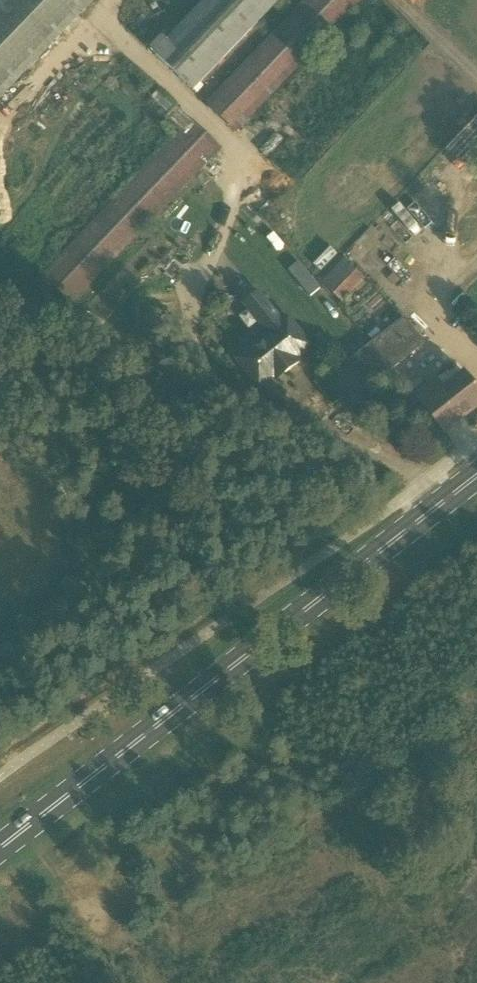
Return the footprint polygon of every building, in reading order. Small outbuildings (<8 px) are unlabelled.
[(96,0),(2,0),(0,2),(0,100),(96,0)] [(166,40),(162,36),(150,48),(194,91),(282,0),(205,0),(166,40)] [(364,0),(306,0),(207,104),(237,133),(364,0)] [(74,303),(221,148),(178,106),(166,118),(180,131),(43,274),(74,303)] [(344,258),(322,282),(344,302),(366,278),(344,258)] [(294,354),(307,343),(287,316),(283,319),(260,291),(243,304),(266,333),(236,357),(260,387),(273,376),(277,381),(286,373),(300,362),(294,354)] [(371,344),(392,370),(424,344),(404,318),(371,344)] [(349,404),(392,370),(371,344),(330,376),(327,372),(315,382),(333,405),(343,396),(349,404)] [(413,392),(443,431),(457,419),(459,421),(476,407),(476,388),(463,370),(444,385),(435,374),(413,392)]
